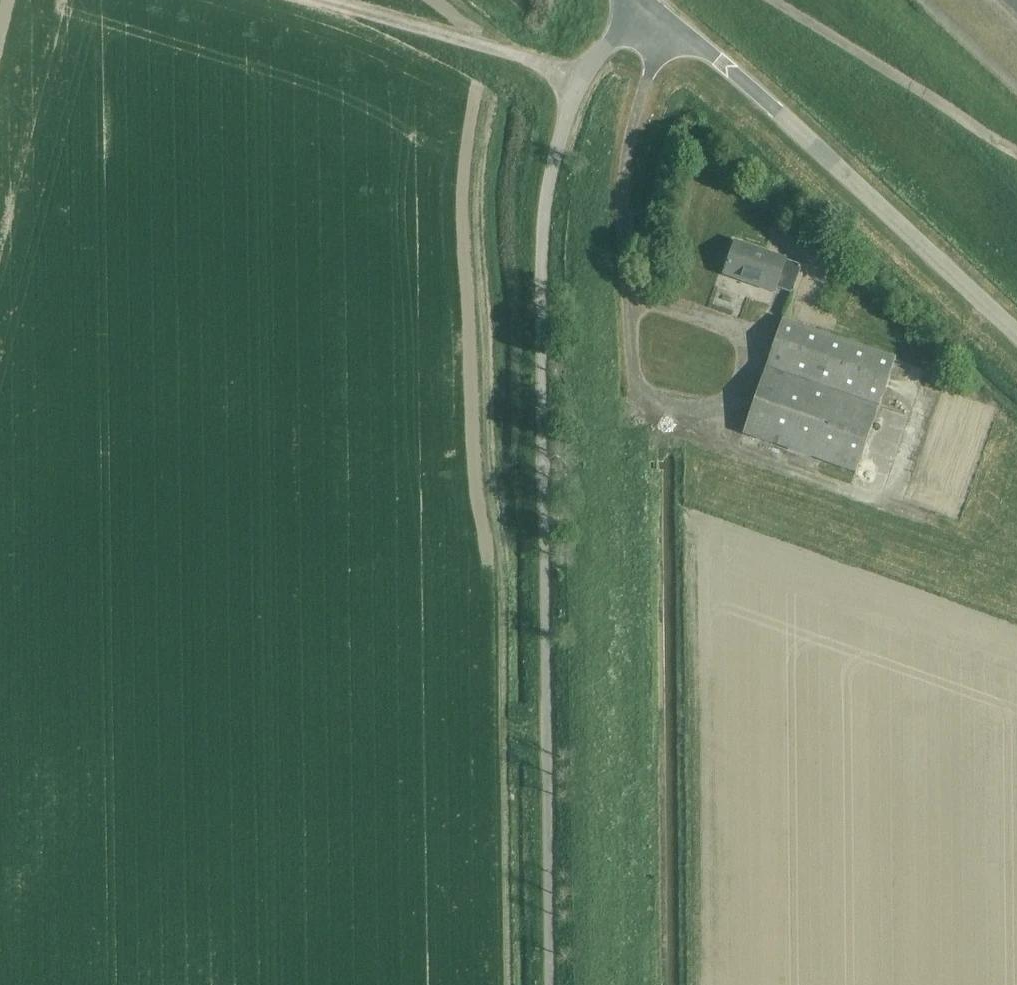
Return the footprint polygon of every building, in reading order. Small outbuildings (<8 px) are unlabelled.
[(775,288),(790,293),(799,268),(784,263),(785,260),(734,243),(723,275),(774,292),(775,288)] [(713,298),(735,304),(739,284),(718,279),(713,298)] [(743,434),(856,473),(896,359),(782,320),(743,434)]
